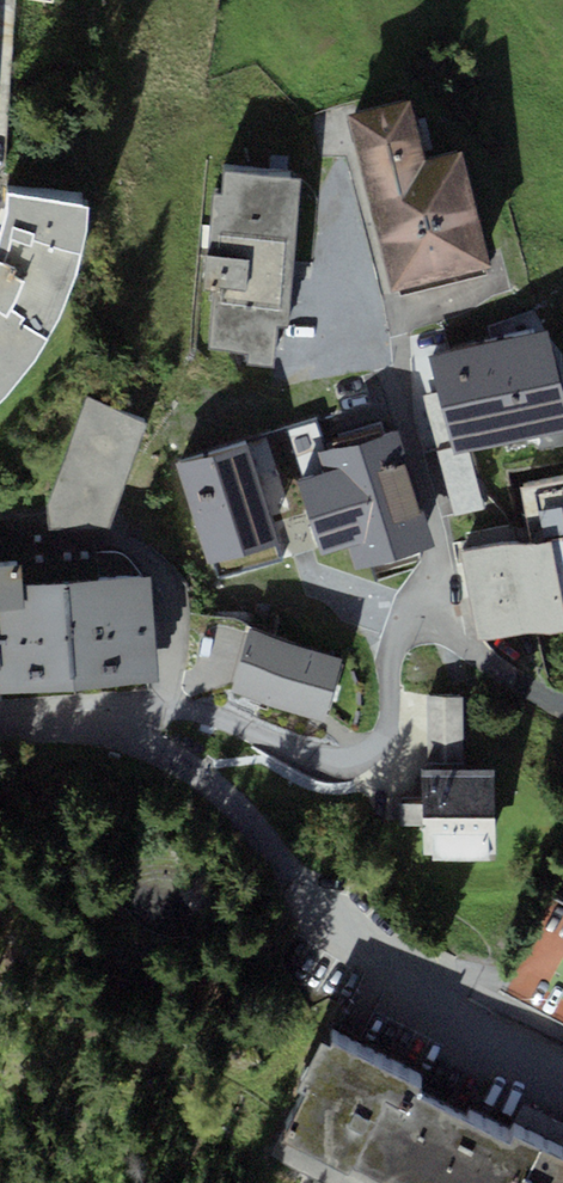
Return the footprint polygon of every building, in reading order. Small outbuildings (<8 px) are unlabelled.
[(409,98),(347,114),(391,290),(490,265),(461,152),(425,161),(409,98)] [(222,193),(214,192),(205,290),(215,291),(210,347),(247,350),(246,361),(271,364),(275,323),(287,324),(301,178),(224,170),(222,193)] [(88,204),(8,195),(8,218),(0,239),(0,402),(11,389),(40,349),(57,323),(76,277),(88,239),(88,204)] [(432,358),(440,393),(456,458),(470,454),(562,432),(562,393),(548,330),(432,358)] [(484,512),(470,454),(456,458),(440,393),(425,397),(455,519),(484,512)] [(147,422),(85,397),(47,508),(49,530),(95,526),(107,527),(147,422)] [(244,445),(177,464),(211,580),(279,559),(320,547),(299,480),(325,472),(319,453),(326,451),(316,423),(244,445)] [(434,544),(397,432),(326,451),(319,453),(325,472),(299,480),(320,547),(323,555),(350,546),(357,569),(434,544)] [(562,626),(562,482),(523,489),(532,540),(462,552),(477,641),(562,626)] [(0,512),(0,567),(22,565),(23,585),(100,579),(95,526),(49,530),(47,508),(0,512)] [(160,682),(152,575),(100,579),(23,585),(22,565),(0,567),(0,694),(160,682)] [(231,693),(276,706),(294,645),(249,631),(231,693)] [(324,720),(342,659),(294,645),(276,706),(324,720)] [(427,696),(429,770),(462,769),(459,695),(427,696)] [(496,853),(493,768),(462,769),(429,770),(421,770),(422,796),(401,797),(401,825),(423,824),(423,855),(433,855),(433,859),(489,858),(489,853),(496,853)] [(501,990),(562,1021),(562,899),(549,892),(501,990)] [(331,1040),(328,1045),(322,1042),(297,1089),(307,1094),(284,1139),(347,1172),(352,1164),(388,1182),(562,1182),(562,1159),(515,1134),(510,1144),(417,1096),(422,1087),(331,1040)]
